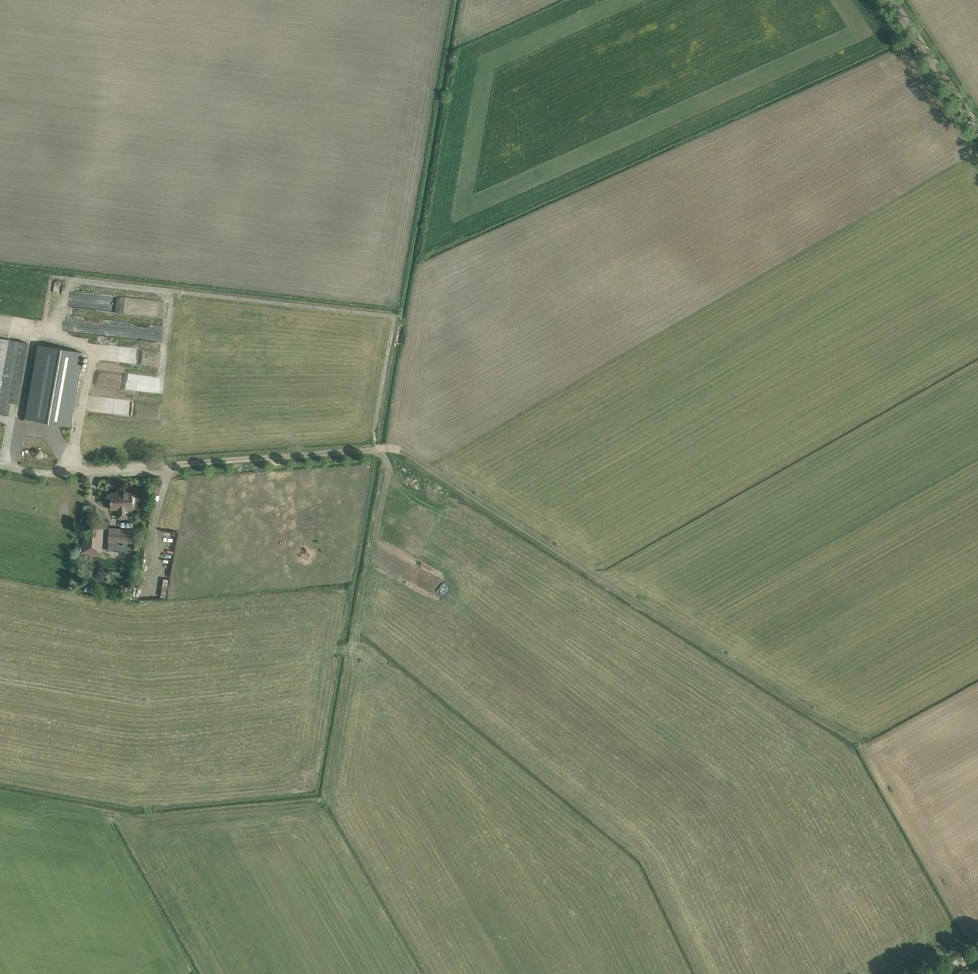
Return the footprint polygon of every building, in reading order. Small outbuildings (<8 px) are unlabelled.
[(10,402),(17,403),(27,342),(0,338),(0,413),(8,415),(10,402)] [(69,426),(71,416),(82,352),(38,344),(28,406),(25,416),(69,426)] [(111,493),(112,508),(119,508),(119,517),(128,517),(127,507),(133,507),(132,490),(121,491),(122,492),(111,493)] [(86,527),(84,549),(99,551),(101,528),(86,527)] [(133,551),(133,544),(135,529),(110,528),(109,543),(108,549),(133,551)] [(386,541),(399,545),(401,536),(388,533),(386,541)]
